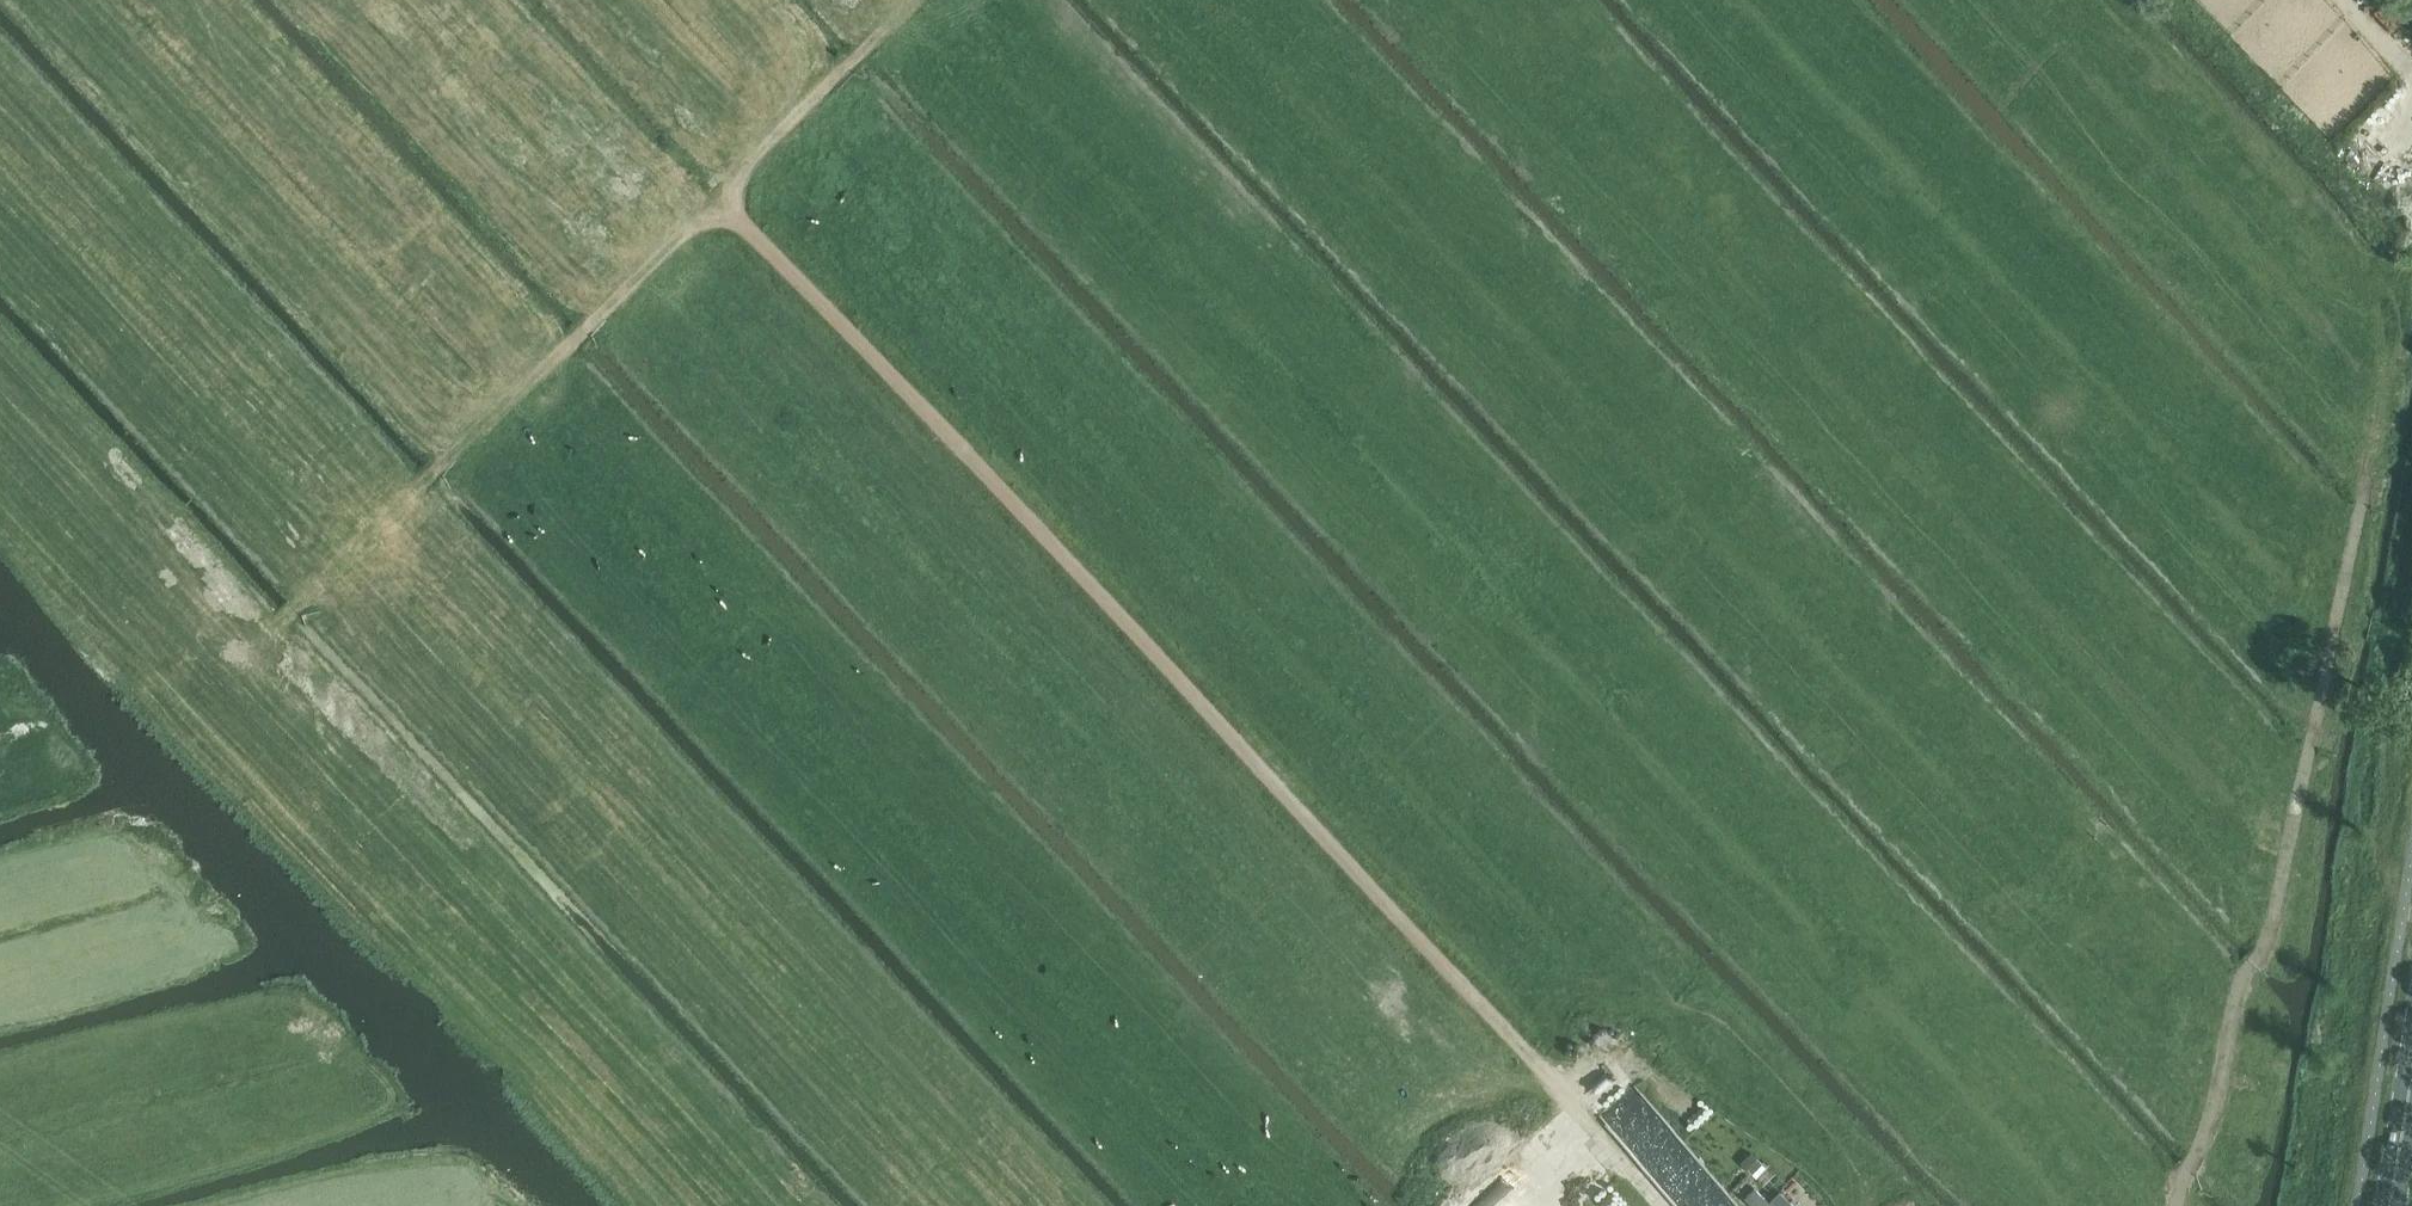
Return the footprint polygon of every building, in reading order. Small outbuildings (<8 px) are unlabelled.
[(1684,1205),(1742,1205),(1636,1082),(1602,1111),(1684,1205)] [(1745,1189),(1758,1205),(1807,1205),(1817,1198),(1801,1178),(1790,1187),(1774,1167),(1745,1189)]
